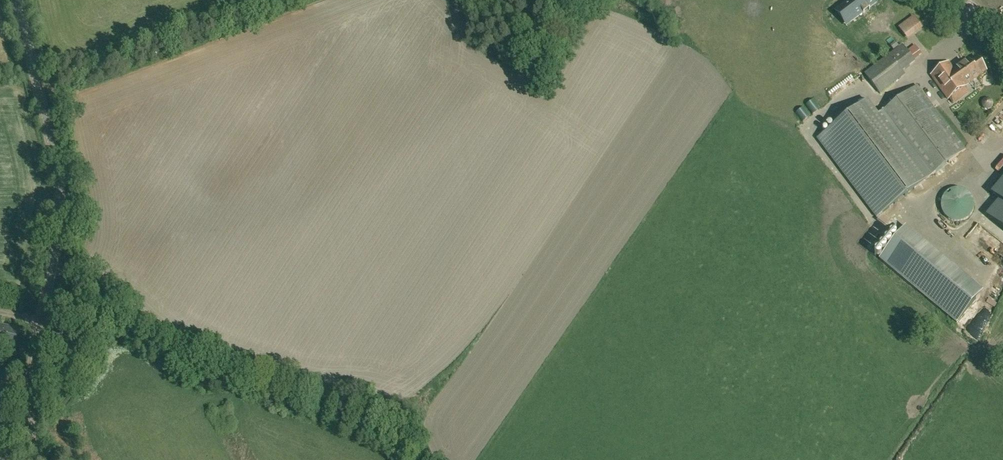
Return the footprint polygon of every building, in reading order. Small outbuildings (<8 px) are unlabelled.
[(842,6),(852,20),(863,13),(869,8),(876,3),(873,0),(849,0),(842,6)] [(898,26),(907,39),(923,28),(914,15),(898,26)] [(903,45),(865,73),(880,93),(905,75),(902,71),(915,62),(903,45)] [(914,59),(918,55),(914,49),(916,47),(915,45),(908,50),(914,59)] [(966,85),(987,70),(978,58),(972,63),(969,59),(955,70),(949,62),(931,75),(948,99),(966,86),(966,85)] [(866,101),(817,138),(876,217),(965,149),(917,85),(877,116),(866,101)] [(813,113),(820,107),(814,99),(806,104),(813,113)] [(804,106),(796,112),(802,121),(810,115),(804,106)] [(993,194),(1001,200),(1002,202),(1002,182),(993,194)] [(944,219),(971,219),(971,189),(943,190),(944,219)] [(993,249),(1000,241),(977,223),(966,237),(985,252),(989,246),(993,249)] [(887,249),(879,260),(963,327),(962,327),(974,336),(976,337),(977,334),(983,334),(985,329),(990,322),(992,316),(964,316),(982,294),(983,289),(905,227),(896,239),(896,240),(887,251),(887,249)] [(0,325),(0,350),(14,352),(19,329),(0,325)]
